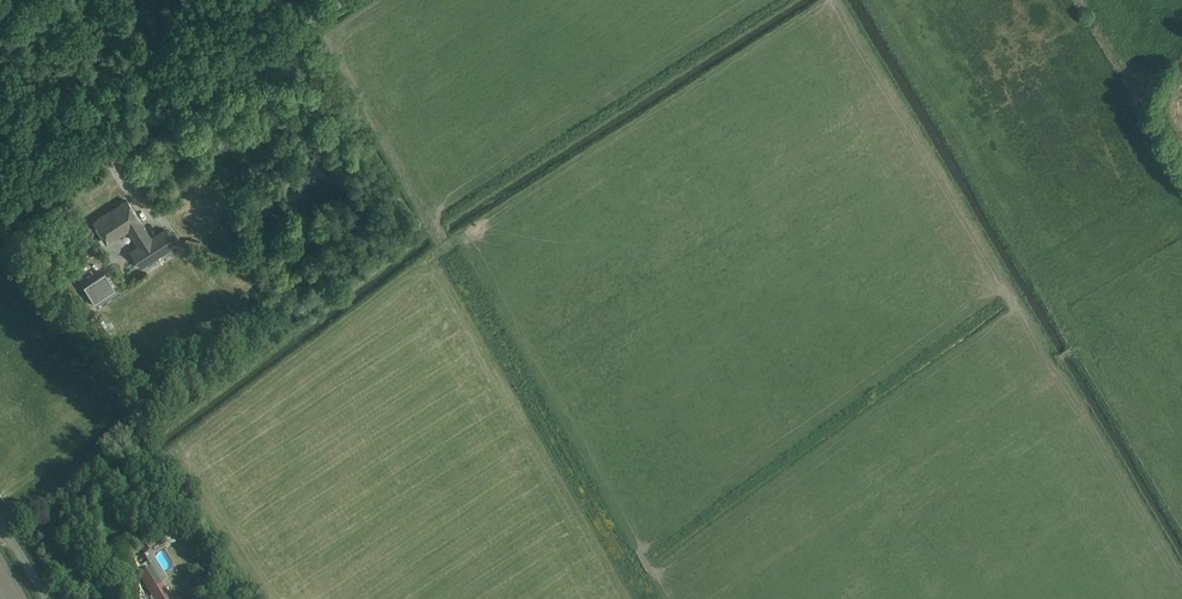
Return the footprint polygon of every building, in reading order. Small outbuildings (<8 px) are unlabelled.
[(152,238),(134,210),(127,200),(94,222),(107,243),(129,229),(139,246),(131,251),(142,267),(165,252),(167,255),(177,249),(164,230),(152,238)] [(110,280),(98,260),(82,270),(94,290),(110,280)] [(139,576),(153,598),(170,598),(151,568),(139,576)]
